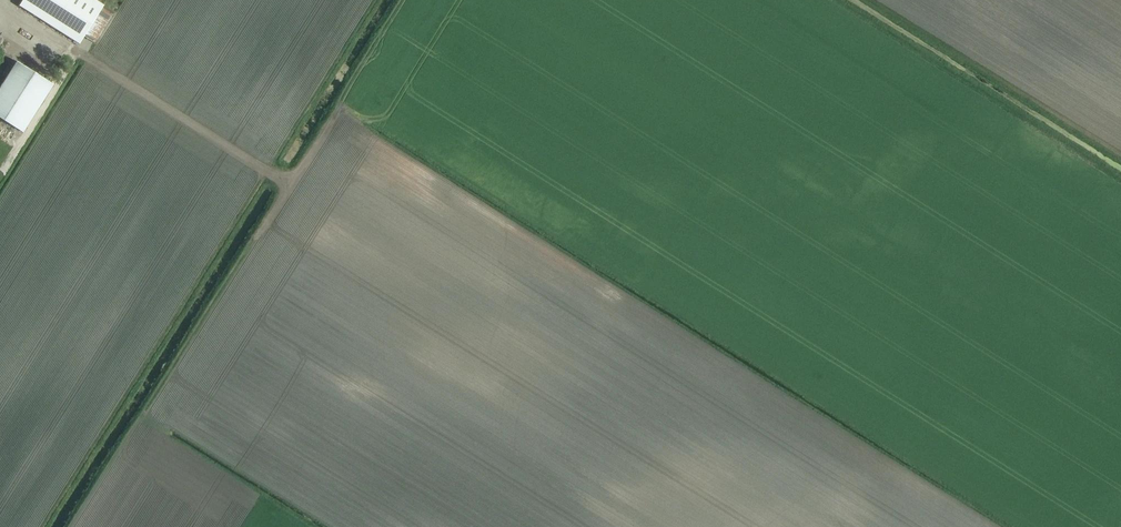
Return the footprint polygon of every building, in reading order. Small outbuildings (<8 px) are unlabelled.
[(103,7),(91,0),(24,0),(20,7),(79,45),(103,7)] [(54,86),(17,63),(0,90),(0,119),(23,134),(54,86)]
